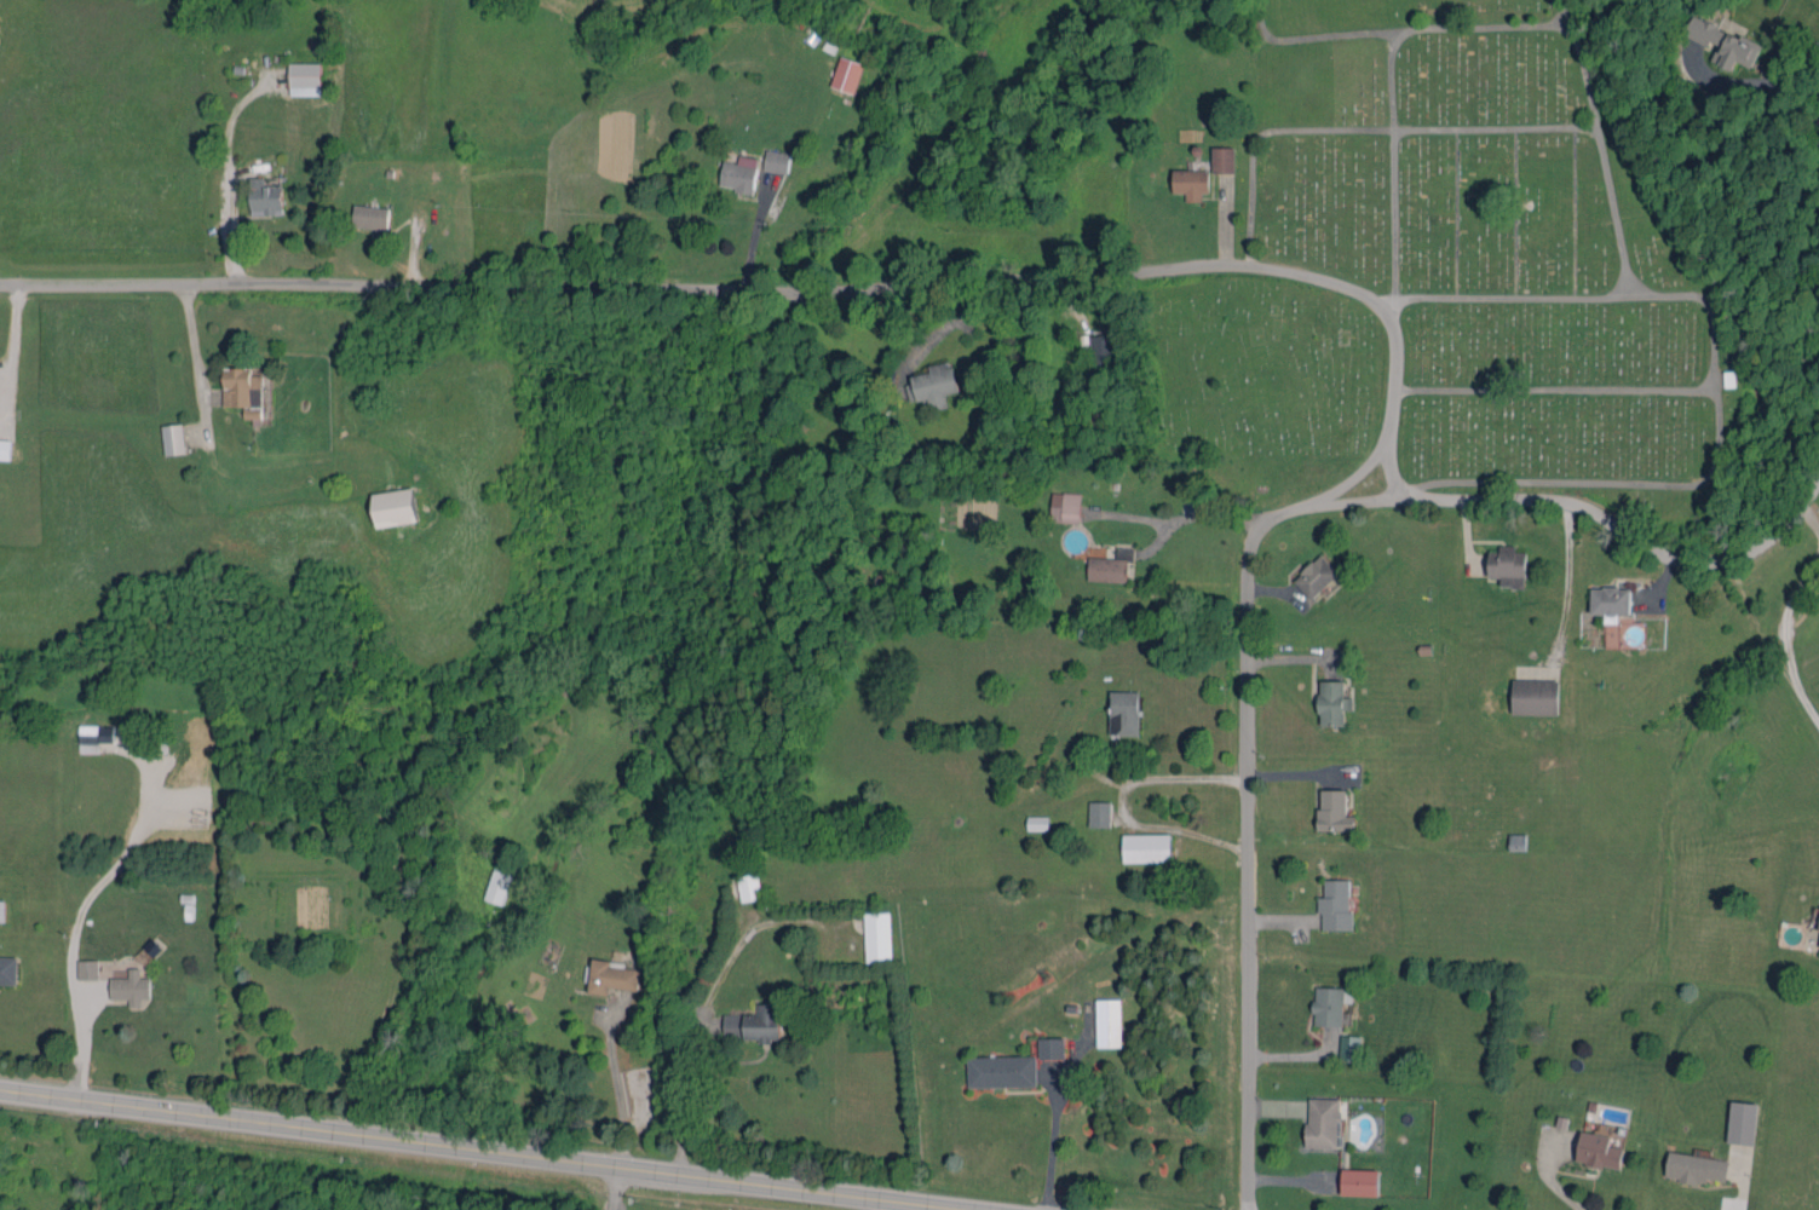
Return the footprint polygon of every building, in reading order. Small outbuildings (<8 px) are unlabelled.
[(1685,36),(1710,45),(1712,41),(1719,44),(1712,61),(1734,70),(1737,61),(1752,68),(1762,44),(1727,30),(1728,29),(1693,15),(1685,36)] [(832,87),(856,93),(863,62),(839,57),(832,87)] [(289,96),(322,95),(321,62),(289,63),(289,96)] [(1213,173),(1235,173),(1235,147),(1212,147),(1213,173)] [(764,170),(788,173),(791,153),(766,149),(764,170)] [(755,192),(759,157),(740,155),(739,162),(723,160),(720,188),(755,192)] [(1173,193),(1186,193),(1186,201),(1202,201),(1202,193),(1209,193),(1209,170),(1174,169),(1173,193)] [(284,215),(283,185),(266,186),(266,178),(251,178),(252,216),(284,215)] [(352,228),(388,230),(389,207),(353,205),(352,228)] [(1089,337),(1095,377),(1117,373),(1112,333),(1089,337)] [(959,392),(953,361),(929,366),(931,374),(905,380),(909,402),(929,398),(931,411),(948,407),(946,394),(959,392)] [(263,375),(252,375),(252,367),(223,367),(223,409),(262,410),(263,375)] [(187,452),(182,423),(159,426),(164,456),(187,452)] [(10,459),(11,439),(0,439),(0,459),(10,459)] [(375,527),(418,523),(415,489),(372,493),(375,527)] [(1081,493),(1052,492),(1051,522),(1080,523),(1081,493)] [(1488,577),(1500,577),(1500,587),(1526,588),(1526,552),(1515,552),(1515,545),(1499,545),(1499,552),(1488,552),(1488,577)] [(1089,557),(1088,580),(1127,581),(1128,561),(1134,561),(1134,548),(1117,548),(1117,558),(1089,557)] [(1340,572),(1320,553),(1292,582),(1312,601),(1340,572)] [(1591,614),(1605,614),(1606,622),(1619,622),(1619,615),(1631,614),(1631,587),(1590,588),(1591,614)] [(1559,680),(1512,679),(1512,714),(1559,715),(1559,680)] [(1345,680),(1320,681),(1320,726),(1346,725),(1346,710),(1354,710),(1354,697),(1346,697),(1345,680)] [(1139,735),(1140,692),(1111,691),(1109,734),(1139,735)] [(114,743),(114,726),(77,725),(76,752),(99,752),(99,743),(114,743)] [(1348,790),(1320,789),(1320,830),(1357,830),(1357,816),(1348,816),(1348,790)] [(1110,802),(1089,801),(1089,827),(1110,827),(1110,802)] [(1049,816),(1028,816),(1028,830),(1049,830),(1049,816)] [(1123,862),(1171,861),(1170,834),(1123,835),(1123,862)] [(483,898),(502,905),(512,874),(493,868),(483,898)] [(762,899),(759,873),(737,876),(740,902),(762,899)] [(1353,880),(1325,879),(1324,896),(1321,896),(1320,929),(1351,930),(1353,880)] [(865,962),(892,961),(890,912),(864,913),(865,962)] [(0,955),(0,984),(17,984),(18,956),(0,955)] [(99,979),(98,960),(76,960),(76,979),(99,979)] [(639,966),(591,961),(587,992),(608,994),(608,987),(636,990),(639,966)] [(151,998),(150,977),(142,977),(141,968),(128,968),(128,977),(108,978),(108,999),(128,999),(128,1007),(142,1007),(141,998),(151,998)] [(1344,1026),(1345,988),(1315,987),(1314,1025),(1344,1026)] [(1122,1046),(1121,999),(1097,999),(1097,1047),(1122,1046)] [(758,1014),(723,1013),(723,1039),(780,1040),(780,1004),(758,1004),(758,1014)] [(1361,1061),(1361,1036),(1341,1035),(1340,1060),(1361,1061)] [(1064,1037),(1039,1038),(1040,1059),(1065,1058),(1064,1037)] [(1036,1056),(968,1056),(968,1087),(1036,1086),(1036,1056)] [(1307,1147),(1341,1147),(1342,1098),(1308,1098),(1307,1147)] [(1759,1104),(1732,1101),(1727,1142),(1754,1145),(1759,1104)] [(1611,1136),(1582,1131),(1576,1161),(1620,1170),(1624,1149),(1609,1146),(1611,1136)] [(1729,1160),(1670,1151),(1666,1176),(1726,1185),(1729,1160)] [(1379,1195),(1380,1169),(1343,1169),(1342,1195),(1379,1195)]
